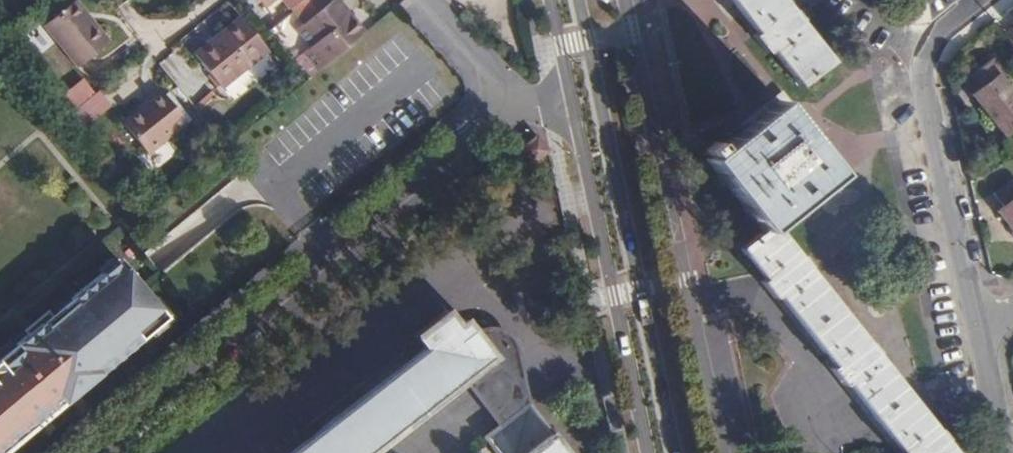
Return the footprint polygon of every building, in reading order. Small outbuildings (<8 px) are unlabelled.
[(45,26),(77,66),(109,40),(76,0),(45,26)] [(269,9),(280,0),(262,0),(269,9)] [(757,31),(753,35),(765,51),(770,47),(799,83),(829,59),(782,0),(733,0),(757,31)] [(241,17),(195,53),(223,88),(268,51),(241,17)] [(1012,129),(1012,91),(999,73),(1004,69),(995,57),(973,74),(982,87),(972,94),(1004,136),(1012,129)] [(142,106),(125,119),(150,153),(188,121),(163,90),(150,100),(151,102),(143,108),(142,106)] [(774,221),(837,172),(817,146),(822,142),(805,120),(800,124),(780,99),(708,155),(765,229),(743,246),(767,276),(762,279),(775,295),(779,292),(834,362),(830,366),(842,381),(847,378),(903,450),(899,452),(957,452),(774,221)] [(549,148),(538,135),(516,153),(528,167),(549,148)] [(995,193),(1005,205),(999,210),(1012,228),(1012,178),(995,193)] [(54,399),(58,403),(70,394),(65,388),(74,381),(78,387),(91,376),(88,373),(97,364),(101,368),(169,313),(121,255),(73,294),(76,299),(57,314),(55,310),(30,329),(34,334),(3,360),(0,356),(0,444),(54,399)] [(458,381),(479,407),(469,416),(498,452),(569,452),(464,316),(457,321),(445,306),(413,331),(425,346),(287,452),(364,452),(458,381)]
